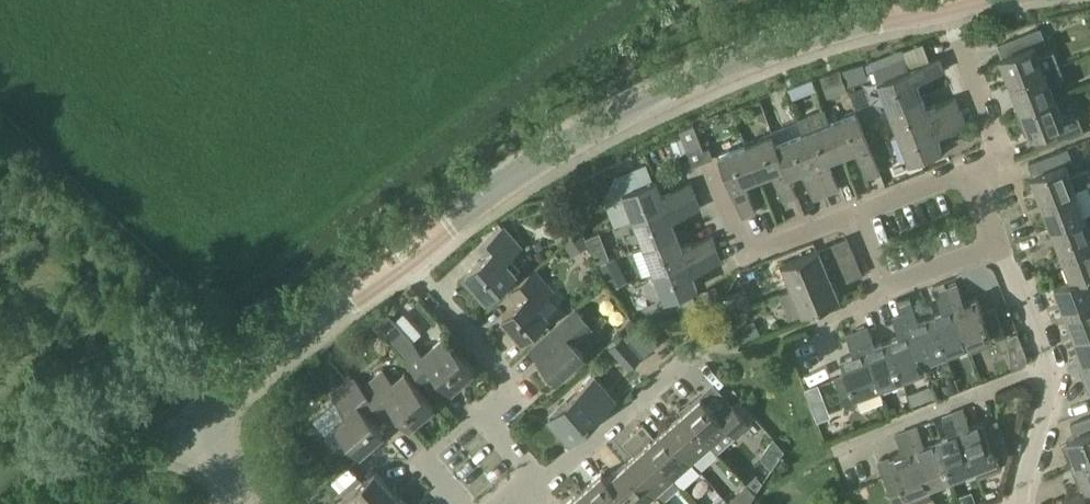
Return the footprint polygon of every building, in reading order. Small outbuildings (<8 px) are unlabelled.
[(1010,83),(1045,70),(1058,65),(1053,52),(1040,57),(1035,45),(1046,41),(1041,27),(1006,41),(1011,53),(1000,57),(1010,83)] [(889,107),(922,94),(916,80),(945,69),(940,55),(909,67),(905,58),(874,70),(889,107)] [(863,60),(821,74),(827,92),(869,78),(863,60)] [(1020,109),(1055,96),(1050,84),(1063,80),(1058,65),(1045,70),(1010,83),(1020,109)] [(889,107),(899,134),(961,109),(956,96),(927,108),(922,94),(889,107)] [(1016,111),(1021,125),(1026,124),(1030,136),(1032,135),(1037,148),(1085,130),(1078,113),(1071,110),(1062,114),(1055,96),(1020,109),(1016,111)] [(829,159),(843,153),(830,121),(825,108),(798,119),(803,131),(804,133),(827,193),(840,188),(829,159)] [(830,121),(843,153),(856,148),(867,177),(881,172),(857,110),(830,121),(825,108),(830,121)] [(961,109),(899,134),(910,161),(943,148),(937,134),(966,123),(961,109)] [(827,193),(804,133),(803,131),(777,141),(773,133),(776,141),(789,174),(803,169),(814,198),(827,193)] [(776,141),(773,133),(746,143),(759,176),(773,171),(784,200),(797,195),(789,174),(776,141)] [(759,176),(746,143),(719,154),(743,216),(757,210),(745,182),(759,176)] [(691,154),(694,162),(695,163),(715,155),(712,146),(691,154)] [(1076,188),(1086,185),(1089,183),(1089,167),(1070,175),(1066,163),(1073,161),(1068,147),(1037,159),(1042,171),(1031,175),(1041,202),(1076,188)] [(634,218),(696,194),(691,181),(662,192),(656,178),(623,191),(634,218)] [(1089,213),(1089,195),(1086,185),(1076,188),(1041,202),(1051,228),(1086,214),(1089,213)] [(644,245),(677,232),(672,219),(701,207),(696,194),(634,218),(644,245)] [(1089,243),(1089,213),(1086,214),(1051,228),(1061,254),(1089,243)] [(480,246),(488,254),(466,274),(487,298),(517,272),(506,260),(522,246),(504,225),(480,246)] [(655,271),(717,248),(712,234),(683,246),(677,232),(644,245),(655,271)] [(1071,279),(1071,280),(1089,272),(1089,273),(1089,243),(1061,254),(1071,279)] [(791,289),(804,284),(858,261),(853,248),(826,260),(821,247),(781,264),(791,289)] [(655,271),(665,299),(698,286),(693,272),(722,261),(717,248),(655,271)] [(610,257),(607,250),(595,255),(599,262),(610,257)] [(600,263),(604,272),(621,264),(616,255),(600,263)] [(791,289),(780,293),(791,318),(841,297),(836,285),(863,274),(858,261),(804,284),(791,289)] [(503,315),(522,337),(523,338),(549,315),(538,303),(553,290),(535,269),(510,291),(519,301),(503,315)] [(1089,302),(1089,273),(1089,272),(1071,280),(1071,279),(1055,285),(1065,312),(1089,302)] [(947,287),(966,337),(968,342),(991,333),(994,341),(1007,336),(995,307),(984,311),(978,296),(965,301),(958,283),(947,287)] [(701,290),(706,303),(721,297),(716,284),(701,290)] [(968,342),(966,337),(947,287),(936,291),(943,309),(931,314),(940,337),(945,351),(968,342)] [(900,305),(912,301),(909,294),(898,299),(900,305)] [(945,351),(940,337),(931,314),(919,319),(912,301),(900,305),(903,313),(904,312),(922,360),(923,360),(945,351)] [(1075,337),(1089,332),(1089,302),(1065,312),(1075,338),(1075,337)] [(531,347),(558,378),(585,353),(575,342),(592,326),(575,307),(544,335),(531,347)] [(444,335),(423,354),(414,344),(416,343),(388,312),(375,323),(432,385),(442,376),(452,388),(474,369),(444,335)] [(904,312),(903,313),(893,317),(900,335),(888,339),(902,376),(925,367),(923,360),(922,360),(904,312)] [(902,376),(888,339),(875,344),(869,326),(858,330),(860,337),(879,385),(902,376)] [(884,397),(879,385),(860,337),(858,330),(847,335),(853,353),(841,357),(847,373),(835,377),(846,406),(859,401),(861,406),(884,397)] [(1075,337),(1075,338),(1085,363),(1089,361),(1089,332),(1075,337)] [(623,336),(612,347),(629,366),(641,356),(623,336)] [(383,370),(363,387),(362,388),(376,403),(384,413),(394,405),(411,424),(434,404),(405,371),(393,381),(383,370)] [(596,375),(549,415),(570,438),(616,398),(596,375)] [(354,379),(342,389),(334,396),(348,413),(337,424),(325,434),(336,446),(348,436),(361,451),(384,431),(367,411),(376,403),(362,388),(363,387),(355,378),(354,379)] [(941,385),(945,394),(959,389),(955,379),(941,385)] [(805,388),(818,420),(831,415),(819,382),(805,387),(805,388)] [(927,399),(922,387),(908,392),(913,405),(927,399)] [(683,412),(712,445),(717,451),(750,422),(734,404),(721,416),(702,395),(683,412)] [(953,411),(975,466),(998,457),(996,451),(1007,447),(997,419),(985,424),(984,420),(971,425),(964,407),(953,411)] [(975,466),(953,411),(942,416),(949,434),(937,438),(951,475),(975,466)] [(712,445),(683,412),(664,428),(693,461),(712,445)] [(1089,460),(1089,415),(1071,423),(1075,435),(1067,438),(1067,439),(1062,443),(1068,458),(1074,455),(1077,465),(1089,460)] [(633,432),(675,478),(693,461),(664,428),(655,436),(644,423),(633,432)] [(951,475),(937,438),(925,443),(918,425),(907,429),(928,484),(951,475)] [(928,484),(907,429),(896,434),(903,451),(890,456),(896,471),(885,476),(895,503),(914,503),(933,496),(928,484)] [(627,462),(656,495),(675,478),(633,432),(623,441),(635,454),(627,462)] [(773,437),(760,455),(772,468),(781,454),(785,449),(773,436),(773,437)] [(1087,490),(1089,489),(1089,460),(1077,465),(1081,475),(1076,478),(1081,492),(1087,490)] [(656,495),(627,462),(608,478),(631,503),(646,503),(656,495)] [(392,489),(375,470),(343,499),(347,503),(375,503),(392,489)] [(597,503),(631,503),(608,478),(603,471),(583,488),(597,503)] [(717,501),(723,496),(715,487),(709,493),(717,501)] [(583,488),(566,503),(597,503),(583,488)] [(392,489),(375,503),(406,503),(392,489)] [(1087,490),(1081,492),(1063,500),(1064,503),(1089,503),(1089,489),(1087,490)]
